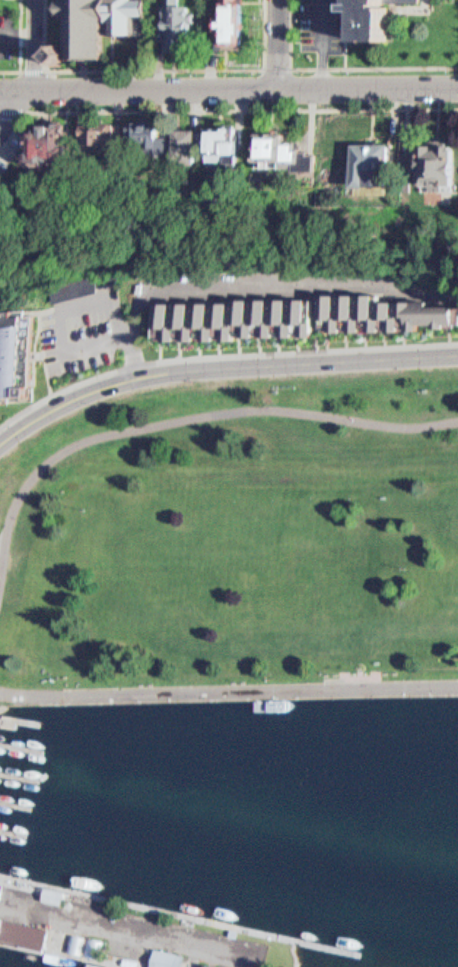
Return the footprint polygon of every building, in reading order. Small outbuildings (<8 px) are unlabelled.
[(50,14),(56,14),(55,53),(94,54),(94,18),(102,18),(102,28),(120,28),(120,11),(135,11),(135,0),(50,0),(50,14)] [(156,8),(150,8),(150,24),(158,24),(157,43),(177,43),(178,3),(171,2),(171,0),(156,0),(156,8)] [(167,45),(197,46),(197,5),(181,5),(181,0),(168,0),(167,45)] [(208,17),(204,17),(204,25),(209,25),(209,40),(228,41),(228,0),(213,0),(209,0),(208,17)] [(228,44),(251,44),(251,0),(227,0),(228,44)] [(350,15),(350,0),(401,0),(401,42),(357,43),(357,15),(350,15)] [(19,130),(19,166),(58,166),(58,120),(30,119),(30,130),(19,130)] [(72,119),(72,146),(105,146),(105,119),(72,119)] [(157,134),(147,134),(147,121),(116,121),(116,153),(157,153),(157,134)] [(196,124),(195,162),(227,163),(228,125),(196,124)] [(48,168),(90,166),(88,126),(46,128),(48,168)] [(161,127),(161,161),(186,162),(186,127),(161,127)] [(97,128),(97,148),(132,148),(132,128),(97,128)] [(258,129),(224,130),(225,167),(259,166),(258,129)] [(279,170),(338,170),(338,154),(324,154),(324,144),(312,144),(312,131),(279,131),(279,170)] [(247,132),(248,165),(287,165),(287,173),(312,173),(311,149),(292,149),(292,139),(276,140),(276,132),(247,132)] [(424,180),(438,180),(438,194),(452,194),(452,180),(457,180),(457,143),(448,143),(448,136),(439,136),(439,143),(424,142),(424,180)] [(346,140),(346,184),(384,184),(385,140),(346,140)] [(386,189),(417,188),(416,144),(385,145),(386,189)] [(149,298),(227,297),(227,293),(313,292),(313,287),(371,286),(372,294),(407,294),(408,301),(453,300),(453,316),(413,317),(413,322),(225,324),(225,332),(150,333),(149,298)] [(40,395),(0,398),(0,316),(33,315),(40,395)] [(72,889),(69,902),(47,897),(50,884),(72,889)] [(52,951),(0,941),(0,917),(56,928),(52,951)] [(73,934),(86,936),(83,953),(66,949),(68,940),(71,941),(73,934)] [(90,936),(106,939),(102,956),(86,952),(90,936)] [(190,954),(187,966),(155,966),(160,947),(190,954)] [(134,959),(133,966),(136,966),(148,966),(149,963),(134,959)]
